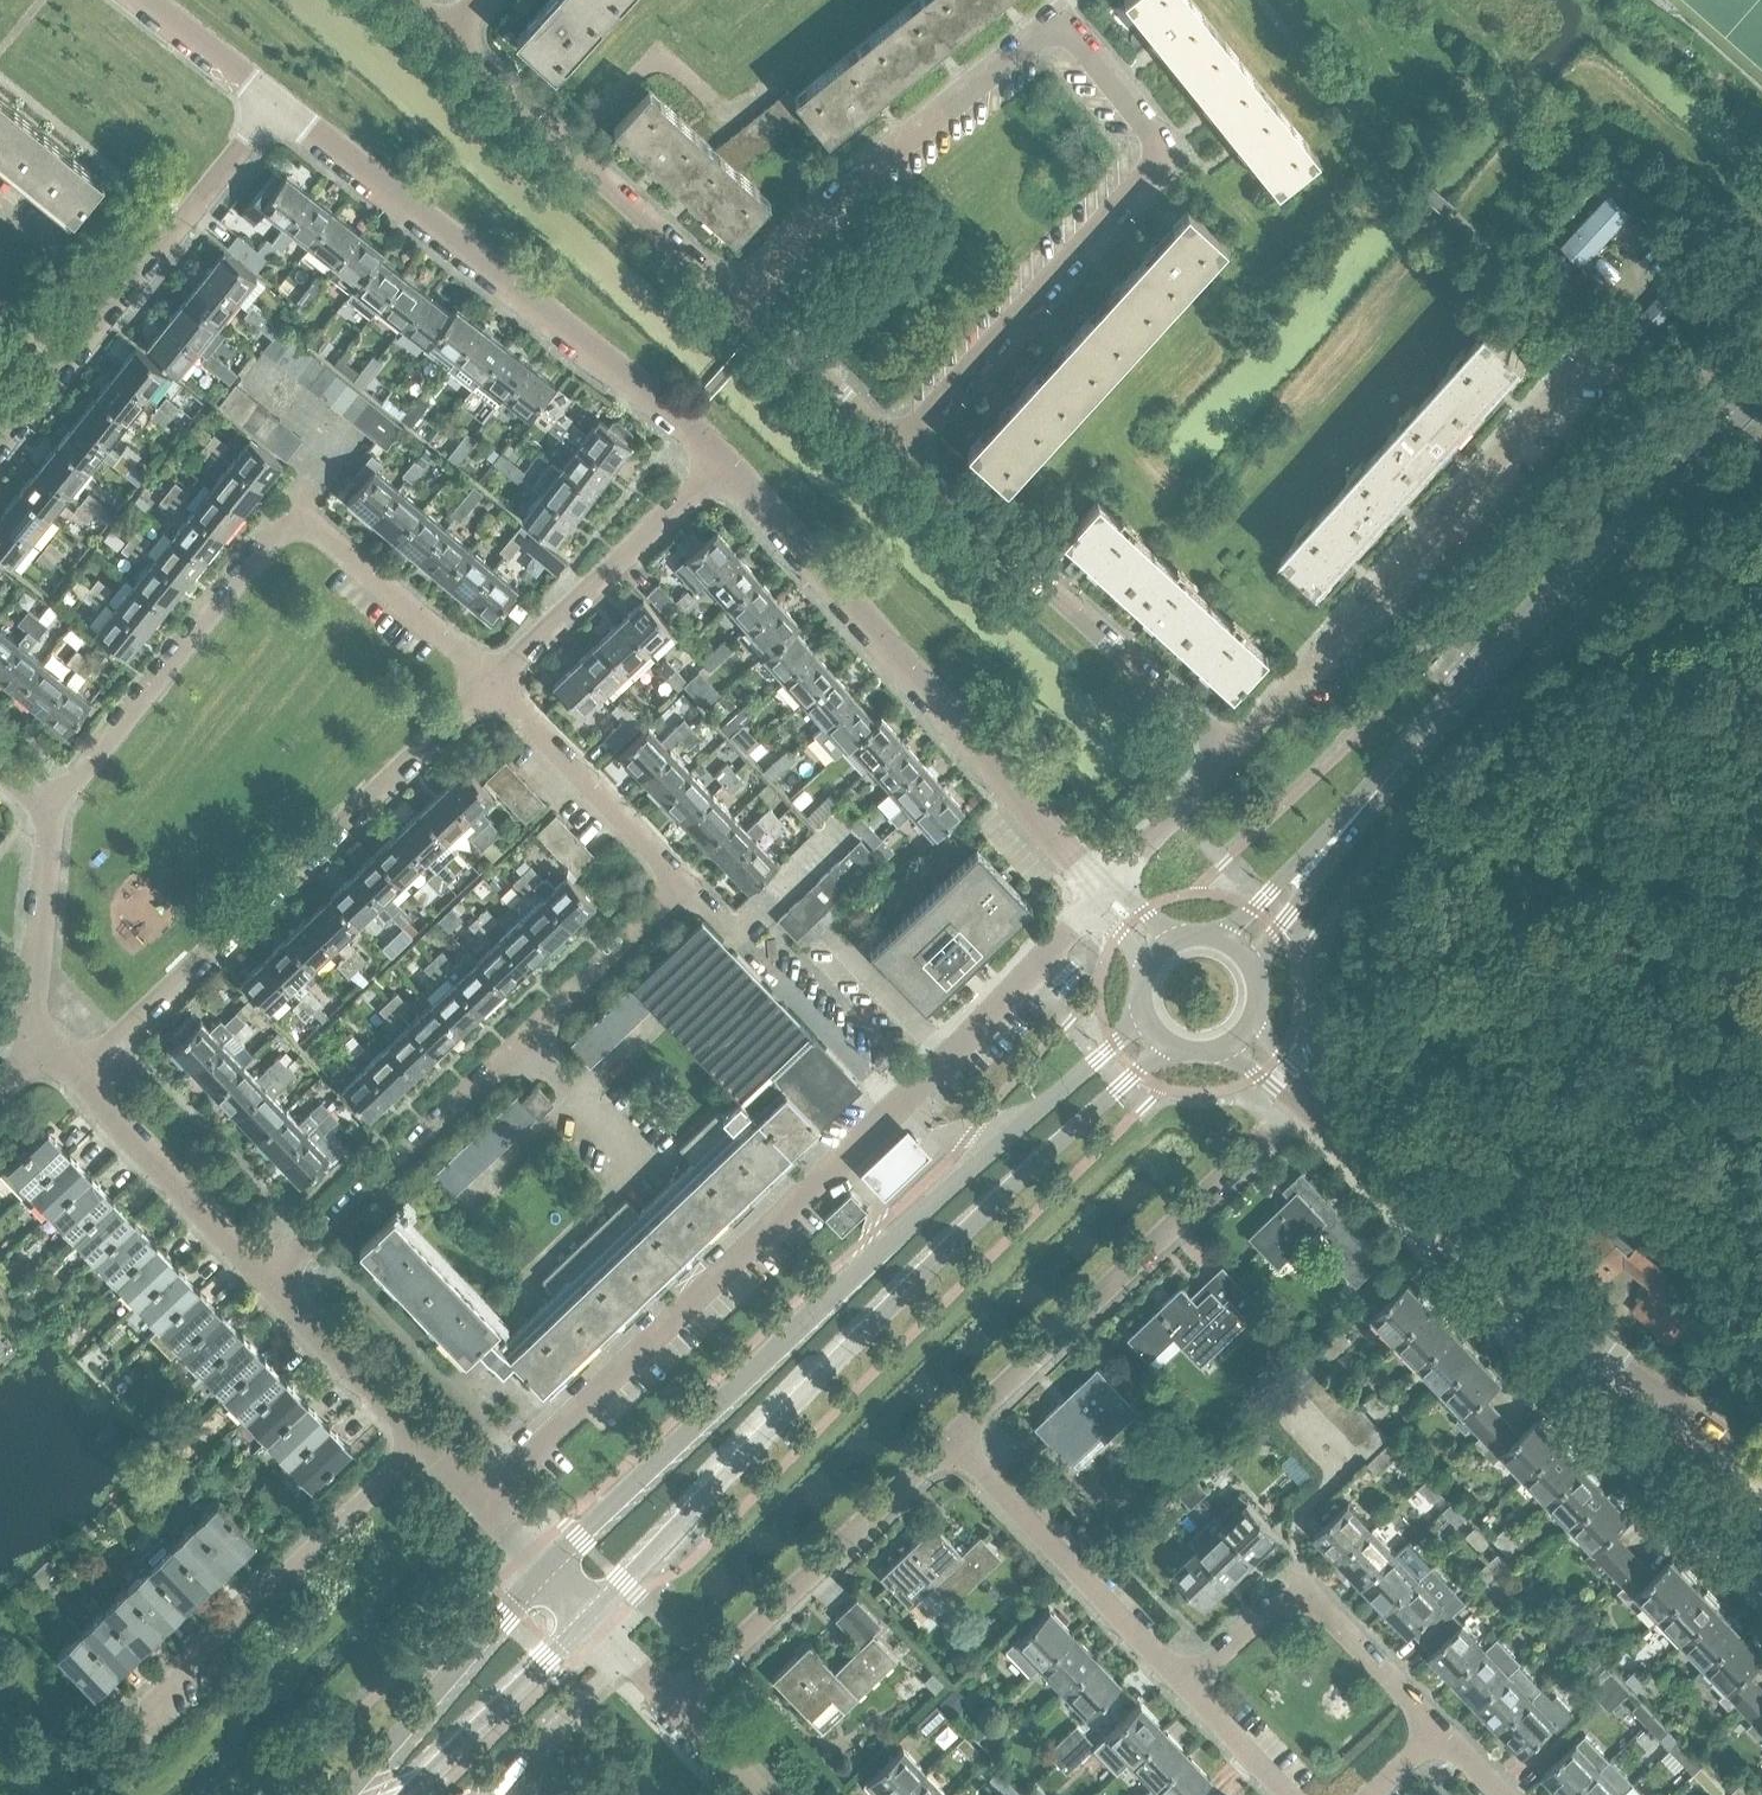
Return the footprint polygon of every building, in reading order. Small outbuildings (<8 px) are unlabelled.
[(597,0),(551,0),(517,38),(556,73),(611,12),(597,0)] [(611,12),(622,0),(597,0),(611,12)] [(858,45),(892,86),(955,35),(927,0),(914,0),(858,45)] [(955,35),(998,0),(927,0),(955,35)] [(1216,28),(1194,0),(1125,0),(1175,61),(1216,28)] [(1216,28),(1175,61),(1226,125),(1267,92),(1216,28)] [(892,86),(858,45),(795,97),(808,112),(828,138),(892,86)] [(674,183),(710,143),(649,88),(613,128),(674,183)] [(789,89),(777,99),(796,122),(808,112),(795,97),(789,89)] [(0,92),(0,111),(9,100),(0,92)] [(1318,155),(1267,92),(1226,125),(1277,188),(1318,155)] [(777,99),(765,108),(784,132),(796,122),(777,99)] [(0,111),(0,150),(28,115),(9,100),(0,111)] [(784,132),(765,108),(753,118),(772,141),(784,132)] [(0,150),(0,163),(13,173),(47,131),(28,115),(0,150)] [(753,118),(742,128),(761,151),(772,141),(753,118)] [(761,151),(742,128),(730,137),(749,160),(761,151)] [(66,146),(47,131),(13,173),(32,189),(66,146)] [(730,137),(716,148),(738,169),(749,160),(730,137)] [(716,148),(710,143),(674,183),(735,238),(770,198),(738,169),(716,148)] [(66,146),(32,189),(51,204),(85,162),(66,146)] [(105,178),(85,162),(51,204),(69,219),(72,215),(74,216),(105,178)] [(285,226),(310,193),(286,174),(283,178),(274,171),(241,212),(254,223),(264,210),(285,226)] [(310,193),(285,226),(272,242),(267,238),(257,250),(267,257),(276,245),(281,250),(294,233),(310,245),(336,213),(310,193)] [(1562,246),(1583,264),(1631,212),(1610,193),(1562,246)] [(1133,269),(1172,304),(1226,244),(1188,209),(1133,269)] [(360,232),(336,213),(310,245),(335,265),(360,232)] [(360,232),(335,265),(327,274),(350,293),(351,293),(379,257),(380,257),(385,251),(360,232)] [(248,262),(257,250),(237,234),(227,246),(248,262)] [(225,250),(204,275),(238,302),(248,310),(244,315),(262,330),(270,320),(260,312),(264,308),(256,302),(253,299),(266,284),(258,277),(258,276),(225,250)] [(257,250),(248,262),(257,270),(267,257),(257,250)] [(351,293),(350,293),(346,298),(370,317),(377,308),(403,275),(380,257),(379,257),(351,293)] [(1133,269),(1078,329),(1116,365),(1172,304),(1133,269)] [(204,275),(185,299),(218,326),(238,302),(204,275)] [(427,294),(403,275),(377,308),(402,327),(427,294)] [(315,277),(306,289),(316,297),(325,285),(315,277)] [(316,297),(306,289),(296,302),(306,309),(316,297)] [(427,294),(402,327),(426,346),(452,313),(427,294)] [(185,299),(166,323),(199,349),(205,354),(201,360),(218,374),(226,364),(209,350),(213,345),(207,340),(218,326),(185,299)] [(452,313),(426,346),(442,358),(441,359),(450,366),(455,360),(481,326),(457,308),(452,313)] [(270,320),(262,330),(274,339),(282,330),(270,320)] [(199,349),(166,323),(147,346),(180,373),(191,359),(199,349)] [(504,344),(481,326),(455,360),(478,378),(504,344)] [(1487,328),(1436,384),(1474,419),(1496,395),(1498,398),(1508,388),(1505,385),(1525,362),(1487,328)] [(282,329),(282,330),(274,339),(265,350),(277,359),(294,338),(282,329)] [(1116,365),(1078,329),(1023,389),(1062,425),(1116,365)] [(319,332),(309,345),(319,353),(329,340),(319,332)] [(305,347),(294,338),(277,359),(288,368),(305,347)] [(504,344),(478,378),(479,379),(472,388),(497,407),(503,398),(529,364),(504,344)] [(137,346),(117,371),(149,396),(169,371),(137,346)] [(305,347),(288,368),(300,377),(316,356),(305,347)] [(372,354),(362,367),(373,375),(383,362),(372,354)] [(327,365),(316,356),(300,377),(311,386),(327,365)] [(238,374),(226,364),(218,374),(231,384),(238,374)] [(555,384),(529,364),(503,398),(529,417),(555,384)] [(338,374),(327,365),(311,386),(322,394),(338,374)] [(373,375),(362,367),(353,379),(363,388),(373,375)] [(149,396),(117,371),(98,395),(129,420),(149,396)] [(338,374),(322,394),(333,404),(350,383),(338,374)] [(360,391),(350,383),(333,404),(344,412),(360,391)] [(232,415),(250,393),(238,384),(221,405),(232,415)] [(1436,384),(1385,441),(1423,475),(1445,451),(1447,454),(1456,444),(1454,442),(1474,419),(1436,384)] [(555,418),(562,409),(571,398),(558,388),(536,417),(546,425),(553,416),(555,418)] [(1062,425),(1023,389),(968,449),(1006,485),(1062,425)] [(371,400),(360,391),(344,412),(355,421),(371,400)] [(250,393),(232,415),(244,424),(261,402),(250,393)] [(420,393),(410,406),(421,414),(431,401),(420,393)] [(129,420),(98,395),(78,419),(110,444),(129,420)] [(159,406),(172,416),(179,407),(166,396),(159,406)] [(371,400),(355,421),(366,430),(382,409),(371,400)] [(272,411),(261,402),(244,424),(255,432),(272,411)] [(172,416),(159,406),(151,415),(165,426),(172,416)] [(421,414),(410,406),(401,418),(411,426),(421,414)] [(393,418),(382,409),(366,430),(377,439),(393,418)] [(562,409),(555,418),(566,426),(562,431),(612,470),(631,445),(627,442),(632,436),(631,431),(617,420),(613,421),(608,427),(598,419),(586,434),(570,422),(573,418),(562,409)] [(283,420),(272,411),(255,432),(266,441),(283,420)] [(566,426),(555,418),(553,416),(546,425),(559,436),(555,441),(571,454),(560,468),(593,494),(612,470),(562,431),(566,426)] [(393,418),(377,439),(387,447),(404,427),(393,418)] [(78,419),(59,443),(91,468),(102,454),(126,474),(134,464),(121,453),(110,444),(78,419)] [(283,420),(266,441),(277,450),(294,428),(283,420)] [(206,443),(219,454),(227,444),(201,423),(193,433),(206,443)] [(294,428),(277,450),(288,459),(305,437),(294,428)] [(467,431),(457,444),(467,451),(476,438),(467,431)] [(231,461),(263,487),(283,462),(251,437),(231,461)] [(1423,475),(1385,441),(1334,497),(1372,532),(1390,512),(1393,514),(1404,501),(1405,500),(1403,498),(1423,475)] [(59,443),(40,466),(71,492),(91,468),(59,443)] [(219,454),(206,443),(199,452),(213,462),(219,454)] [(121,453),(134,464),(142,455),(128,444),(121,453)] [(467,451),(457,444),(448,457),(457,464),(467,451)] [(414,460),(423,468),(435,454),(426,446),(414,460)] [(506,472),(513,462),(500,451),(492,461),(506,472)] [(373,521),(400,489),(376,469),(382,463),(372,455),(353,478),(362,485),(349,500),(373,521)] [(423,468),(414,460),(402,474),(411,482),(423,468)] [(263,487),(231,461),(212,485),(244,511),(263,487)] [(593,494),(560,468),(550,461),(531,485),(541,493),(574,519),(593,494)] [(513,462),(506,472),(518,481),(526,472),(513,462)] [(40,466),(21,490),(52,516),(71,492),(40,466)] [(175,482),(167,491),(181,502),(189,492),(175,482)] [(212,485),(192,509),(224,535),(244,511),(212,485)] [(473,485),(462,500),(471,507),(483,493),(473,485)] [(423,508),(400,489),(373,521),(396,540),(423,508)] [(21,490),(2,514),(33,540),(52,516),(21,490)] [(181,502),(167,491),(160,501),(174,512),(181,502)] [(81,502),(95,513),(103,504),(89,492),(81,502)] [(574,519),(541,493),(522,517),(555,543),(574,519)] [(1372,532),(1334,497),(1283,553),(1321,588),(1343,564),(1345,566),(1354,556),(1352,554),(1372,532)] [(1118,589),(1153,550),(1097,499),(1062,537),(1086,559),(1084,561),(1094,570),(1096,568),(1118,589)] [(462,500),(451,513),(460,521),(471,507),(462,500)] [(95,513),(81,502),(73,511),(88,523),(95,513)] [(446,528),(423,508),(396,540),(420,560),(446,528)] [(192,509),(173,533),(205,559),(224,535),(192,509)] [(2,514),(0,516),(0,554),(13,564),(33,540),(2,514)] [(511,536),(520,544),(534,555),(544,543),(521,524),(511,536)] [(470,548),(446,528),(420,560),(443,580),(470,548)] [(128,539),(142,550),(149,540),(136,530),(128,539)] [(707,583),(738,554),(717,531),(685,559),(707,583)] [(173,533),(154,557),(186,582),(205,559),(173,533)] [(520,544),(511,536),(499,550),(508,558),(520,544)] [(142,550),(128,539),(121,549),(135,559),(142,550)] [(43,550),(56,561),(63,551),(50,540),(43,550)] [(470,548),(443,580),(466,599),(493,567),(470,548)] [(56,561),(43,550),(35,559),(48,570),(56,561)] [(1153,550),(1118,589),(1138,606),(1136,608),(1150,621),(1152,619),(1175,640),(1210,602),(1153,550)] [(759,577),(738,554),(707,583),(727,606),(759,577)] [(186,582),(154,557),(135,581),(167,606),(186,582)] [(517,588),(493,567),(466,599),(491,620),(517,588)] [(779,600),(759,577),(727,606),(748,629),(779,600)] [(90,587),(104,598),(111,588),(98,578),(90,587)] [(167,606),(135,581),(115,605),(147,630),(167,606)] [(684,610),(676,601),(659,583),(647,594),(672,621),(684,610)] [(104,598),(90,587),(82,597),(96,608),(104,598)] [(686,591),(676,601),(684,610),(695,599),(686,591)] [(620,620),(649,651),(672,629),(643,598),(620,620)] [(748,629),(767,651),(768,651),(794,628),(800,623),(779,600),(748,629)] [(1266,654),(1210,602),(1175,640),(1198,661),(1196,663),(1205,671),(1206,672),(1208,670),(1231,692),(1266,654)] [(19,641),(0,665),(0,679),(17,693),(43,661),(29,649),(59,612),(50,605),(39,617),(28,630),(27,630),(19,641)] [(147,630),(115,605),(95,630),(128,654),(147,630)] [(28,630),(39,617),(29,609),(18,623),(27,630),(28,630)] [(620,620),(598,641),(627,672),(649,651),(620,620)] [(0,626),(0,665),(19,641),(0,626)] [(768,651),(767,651),(762,656),(783,680),(815,651),(794,628),(768,651)] [(725,639),(713,649),(722,659),(734,649),(725,639)] [(627,672),(598,641),(576,663),(604,693),(627,672)] [(76,669),(87,656),(77,648),(66,662),(75,669),(76,669)] [(722,659),(713,649),(701,660),(710,670),(722,659)] [(835,674),(815,651),(783,680),(803,703),(835,674)] [(1426,667),(1430,672),(1443,659),(1439,655),(1426,667)] [(67,680),(42,712),(66,732),(92,700),(77,688),(96,664),(87,656),(76,669),(75,669),(67,680)] [(667,678),(676,669),(665,658),(656,666),(667,678)] [(43,661),(17,693),(42,712),(67,680),(43,661)] [(604,693),(576,663),(552,684),(581,715),(604,693)] [(676,669),(667,678),(678,690),(684,684),(687,681),(676,669)] [(687,681),(684,684),(704,707),(720,692),(699,670),(687,681)] [(835,674),(803,703),(824,726),(856,697),(835,674)] [(856,697),(824,726),(845,749),(849,745),(849,744),(876,720),(856,697)] [(623,722),(632,713),(620,701),(611,710),(622,720),(623,722)] [(732,715),(741,724),(753,714),(744,704),(732,715)] [(623,722),(622,720),(603,738),(615,750),(642,723),(632,713),(623,722)] [(741,724),(732,715),(721,725),(729,735),(741,724)] [(881,715),(876,720),(849,744),(849,745),(870,768),(902,739),(881,715)] [(680,738),(692,727),(684,719),(662,739),(649,726),(619,754),(641,777),(671,749),(670,748),(680,738)] [(692,727),(680,738),(689,747),(701,736),(692,727)] [(923,762),(902,739),(870,768),(890,791),(923,762)] [(671,749),(641,777),(662,799),(692,771),(671,749)] [(775,760),(784,770),(796,759),(788,749),(775,760)] [(497,790),(516,771),(506,760),(486,779),(497,790)] [(784,770),(775,760),(763,770),(772,780),(784,770)] [(943,785),(923,762),(890,791),(911,814),(943,785)] [(722,783),(735,772),(726,763),(714,774),(722,783)] [(491,840),(492,840),(500,832),(490,820),(491,819),(481,808),(494,796),(466,767),(443,789),(491,840)] [(526,781),(516,771),(497,790),(506,800),(526,781)] [(713,793),(692,771),(662,799),(683,821),(713,793)] [(735,772),(722,783),(731,792),(743,780),(735,772)] [(536,792),(526,781),(506,800),(516,810),(536,792)] [(964,809),(943,785),(911,814),(932,837),(964,809)] [(443,789),(421,810),(448,839),(460,828),(470,839),(472,837),(493,860),(503,852),(492,840),(491,840),(443,789)] [(546,802),(536,792),(516,810),(526,821),(546,802)] [(713,793),(683,821),(704,844),(734,815),(713,793)] [(829,794),(817,804),(826,813),(837,803),(829,794)] [(826,813),(817,804),(806,815),(815,824),(826,813)] [(734,815),(704,844),(725,866),(755,838),(765,828),(778,817),(769,807),(747,828),(734,815)] [(448,839),(421,810),(398,831),(426,861),(436,871),(447,883),(455,875),(444,863),(458,849),(448,839)] [(547,843),(567,824),(557,814),(537,833),(547,843)] [(861,816),(850,826),(859,835),(861,833),(869,825),(861,816)] [(778,817),(765,828),(773,837),(785,825),(778,817)] [(567,824),(547,843),(556,853),(577,834),(567,824)] [(426,861),(398,831),(376,852),(404,882),(426,861)] [(586,845),(577,834),(556,853),(566,864),(586,845)] [(755,838),(725,866),(747,889),(777,860),(755,838)] [(882,839),(873,847),(885,859),(894,851),(882,839)] [(860,841),(850,850),(868,870),(878,860),(860,841)] [(597,856),(586,845),(566,864),(577,875),(597,856)] [(871,948),(925,1003),(1030,903),(976,848),(871,948)] [(868,870),(850,850),(839,861),(858,880),(868,870)] [(376,852),(353,874),(381,903),(382,902),(404,882),(376,852)] [(839,861),(829,870),(847,890),(858,880),(839,861)] [(531,865),(522,873),(534,886),(534,887),(543,896),(543,895),(571,925),(594,903),(566,874),(555,885),(546,877),(544,879),(531,865)] [(847,890),(829,870),(818,880),(837,900),(847,890)] [(436,871),(426,880),(438,891),(447,883),(436,871)] [(534,886),(522,873),(513,882),(525,895),(534,887),(534,886)] [(381,903),(353,874),(331,895),(359,924),(372,912),(383,924),(393,934),(402,925),(391,913),(391,912),(382,902),(381,903)] [(837,900),(818,880),(808,890),(826,910),(828,908),(837,900)] [(808,890),(798,900),(816,919),(826,910),(808,890)] [(331,895),(309,916),(337,945),(336,946),(345,956),(346,955),(358,968),(366,960),(345,937),(359,924),(331,895)] [(543,896),(521,917),(549,946),(571,925),(543,895),(543,896)] [(816,919),(798,900),(788,910),(806,929),(816,919)] [(399,905),(391,912),(391,913),(402,925),(411,917),(399,905)] [(485,908),(477,916),(489,929),(498,920),(485,908)] [(816,919),(806,929),(796,939),(803,946),(835,915),(828,908),(826,910),(816,919)] [(806,929),(788,910),(778,919),(796,939),(806,929)] [(337,945),(309,916),(286,937),(314,966),(336,946),(337,945)] [(489,929),(477,916),(468,925),(480,937),(489,929)] [(521,917),(499,938),(527,967),(549,946),(521,917)] [(773,1076),(818,1124),(859,1084),(701,919),(632,986),(652,1006),(739,1098),(745,1104),(773,1076)] [(286,937),(264,958),(292,988),(291,988),(301,998),(313,1010),(312,1011),(323,1022),(330,1016),(319,1005),(322,1002),(300,980),(314,966),(286,937)] [(499,938),(477,959),(504,988),(527,967),(499,938)] [(504,988),(477,959),(476,959),(468,951),(455,964),(442,950),(433,958),(445,970),(444,971),(453,981),(454,980),(482,1009),(504,988)] [(345,956),(337,964),(348,977),(357,968),(345,956)] [(292,988),(264,958),(241,980),(269,1009),(291,988),(292,988)] [(445,970),(433,958),(424,967),(435,979),(444,971),(445,970)] [(454,980),(453,981),(432,1001),(460,1031),(482,1009),(454,980)] [(632,986),(622,996),(642,1016),(652,1006),(632,986)] [(397,992),(388,1001),(400,1014),(409,1005),(397,992)] [(622,996),(611,1005),(631,1026),(642,1016),(622,996)] [(301,998),(292,1007),(304,1019),(312,1011),(313,1010),(301,998)] [(400,1014),(388,1001),(379,1009),(391,1022),(400,1014)] [(460,1031),(432,1001),(410,1022),(438,1052),(460,1031)] [(245,1020),(246,1020),(258,1008),(254,1004),(242,1016),(237,1011),(224,1023),(220,1019),(210,1029),(200,1019),(192,1011),(173,1030),(181,1037),(171,1047),(193,1070),(222,1042),(223,1042),(233,1033),(232,1032),(245,1020)] [(631,1026),(611,1005),(601,1015),(621,1036),(631,1026)] [(601,1015),(591,1025),(611,1046),(621,1036),(601,1015)] [(254,1029),(246,1020),(245,1020),(232,1032),(233,1033),(241,1042),(254,1029)] [(410,1022),(388,1043),(416,1073),(438,1052),(410,1022)] [(591,1025),(580,1035),(600,1056),(611,1046),(591,1025)] [(333,1051),(341,1043),(330,1031),(322,1038),(333,1051)] [(343,1043),(355,1056),(364,1048),(352,1034),(343,1043)] [(600,1056),(580,1035),(570,1045),(590,1066),(600,1056)] [(244,1064),(223,1042),(222,1042),(193,1070),(214,1092),(244,1064)] [(355,1056),(343,1043),(334,1051),(346,1064),(355,1056)] [(416,1073),(388,1043),(365,1065),(393,1094),(416,1073)] [(256,1077),(244,1064),(214,1092),(235,1114),(287,1065),(278,1056),(256,1077)] [(287,1065),(235,1114),(256,1137),(286,1109),(273,1095),(296,1074),(287,1065)] [(393,1094),(365,1065),(342,1086),(370,1116),(393,1094)] [(502,1344),(490,1332),(477,1345),(502,1370),(513,1359),(542,1388),(818,1124),(773,1076),(745,1104),(739,1098),(723,1113),(719,1109),(680,1147),(693,1160),(639,1212),(626,1198),(542,1278),(556,1292),(502,1344)] [(522,1098),(538,1115),(553,1101),(537,1084),(522,1098)] [(517,1094),(507,1104),(527,1125),(538,1115),(522,1098),(517,1094)] [(286,1109),(256,1137),(278,1159),(329,1110),(321,1101),(298,1122),(286,1109)] [(527,1125),(507,1104),(496,1114),(517,1135),(527,1125)] [(338,1119),(329,1110),(278,1159),(299,1182),(328,1155),(332,1159),(341,1150),(324,1132),(338,1119)] [(496,1114),(486,1124),(507,1145),(517,1135),(496,1114)] [(486,1124),(476,1133),(496,1155),(507,1145),(486,1124)] [(907,1127),(861,1170),(884,1195),(931,1152),(907,1127)] [(31,1188),(68,1153),(46,1130),(9,1165),(31,1188)] [(496,1155),(476,1133),(465,1143),(486,1165),(496,1155)] [(486,1165),(465,1143),(455,1153),(475,1175),(486,1165)] [(90,1176),(68,1153),(31,1188),(53,1211),(90,1176)] [(455,1153),(445,1163),(465,1185),(475,1175),(455,1153)] [(465,1185),(445,1163),(434,1173),(455,1194),(465,1185)] [(1290,1197),(1249,1235),(1278,1265),(1319,1227),(1345,1255),(1335,1264),(1344,1273),(1344,1272),(1358,1286),(1385,1261),(1371,1247),(1372,1245),(1301,1171),(1283,1189),(1290,1197)] [(90,1176),(53,1211),(74,1234),(111,1199),(90,1176)] [(826,1217),(841,1233),(866,1210),(850,1193),(826,1217)] [(111,1199),(74,1234),(96,1256),(133,1221),(111,1199)] [(477,1345),(490,1332),(498,1323),(393,1213),(359,1246),(465,1357),(477,1345)] [(154,1244),(133,1221),(96,1256),(118,1279),(154,1244)] [(1661,1281),(1667,1273),(1636,1246),(1629,1254),(1601,1225),(1558,1264),(1590,1298),(1606,1283),(1602,1277),(1617,1263),(1648,1289),(1630,1310),(1670,1344),(1698,1312),(1661,1281)] [(154,1244),(118,1279),(139,1301),(176,1266),(154,1244)] [(176,1266),(139,1301),(161,1324),(197,1289),(176,1266)] [(1155,1312),(1130,1336),(1159,1365),(1182,1343),(1202,1363),(1250,1318),(1261,1307),(1223,1267),(1205,1284),(1211,1290),(1199,1302),(1183,1285),(1155,1312)] [(1397,1340),(1431,1307),(1408,1283),(1374,1315),(1397,1340)] [(219,1312),(197,1289),(161,1324),(182,1347),(219,1312)] [(1431,1307),(1397,1340),(1420,1364),(1454,1332),(1431,1307)] [(240,1334),(219,1312),(182,1347),(204,1369),(240,1334)] [(1340,1329),(1316,1352),(1327,1363),(1351,1340),(1340,1329)] [(1454,1332),(1420,1364),(1443,1388),(1477,1356),(1454,1332)] [(240,1334),(204,1369),(225,1392),(262,1357),(240,1334)] [(1501,1380),(1477,1356),(1443,1388),(1466,1412),(1456,1422),(1466,1432),(1471,1427),(1480,1437),(1502,1416),(1484,1396),(1501,1380)] [(284,1379),(262,1357),(225,1392),(247,1414),(284,1379)] [(1301,1387),(1322,1367),(1312,1357),(1291,1376),(1301,1387)] [(1037,1426),(1078,1468),(1139,1409),(1098,1367),(1037,1426)] [(1331,1377),(1322,1367),(1301,1387),(1311,1396),(1331,1377)] [(1331,1377),(1311,1396),(1320,1406),(1341,1387),(1331,1377)] [(284,1379),(247,1414),(269,1437),(305,1402),(284,1379)] [(1341,1387),(1320,1406),(1330,1417),(1350,1397),(1341,1387)] [(1372,1411),(1382,1400),(1375,1393),(1364,1402),(1372,1411)] [(1350,1397),(1330,1417),(1339,1426),(1360,1407),(1350,1397)] [(1390,1408),(1382,1400),(1372,1411),(1379,1419),(1390,1408)] [(305,1402),(269,1437),(290,1460),(327,1425),(305,1402)] [(1369,1417),(1360,1407),(1339,1426),(1349,1436),(1369,1417)] [(1502,1416),(1480,1437),(1489,1446),(1484,1451),(1494,1461),(1504,1452),(1527,1476),(1561,1443),(1538,1419),(1521,1435),(1502,1416)] [(1369,1417),(1349,1436),(1358,1446),(1378,1427),(1369,1417)] [(349,1448),(327,1425),(290,1460),(312,1483),(349,1448)] [(1387,1436),(1378,1427),(1358,1446),(1367,1455),(1387,1436)] [(1368,1463),(1368,1464),(1378,1473),(1401,1451),(1391,1441),(1368,1463)] [(1584,1468),(1561,1443),(1527,1476),(1550,1500),(1584,1468)] [(1584,1468),(1550,1500),(1573,1524),(1607,1492),(1584,1468)] [(1195,1479),(1188,1487),(1201,1501),(1209,1493),(1195,1479)] [(1434,1500),(1442,1493),(1428,1479),(1421,1486),(1434,1500)] [(1201,1501),(1188,1487),(1179,1495),(1193,1508),(1201,1501)] [(1240,1492),(1215,1516),(1256,1559),(1281,1535),(1240,1492)] [(1630,1516),(1607,1492),(1573,1524),(1595,1548),(1586,1557),(1595,1567),(1600,1562),(1602,1564),(1596,1570),(1603,1577),(1609,1571),(1609,1572),(1631,1551),(1613,1532),(1630,1516)] [(195,1523),(231,1561),(254,1539),(218,1501),(195,1523)] [(1339,1559),(1373,1527),(1349,1502),(1315,1534),(1339,1559)] [(1457,1525),(1466,1518),(1452,1503),(1443,1511),(1457,1525)] [(1256,1559),(1215,1516),(1190,1540),(1198,1549),(1199,1548),(1231,1582),(1256,1559)] [(172,1545),(208,1582),(231,1561),(195,1523),(172,1545)] [(961,1553),(933,1524),(881,1574),(910,1605),(933,1582),(952,1602),(1000,1556),(980,1535),(961,1553)] [(1396,1552),(1373,1527),(1339,1559),(1362,1584),(1396,1552)] [(1480,1549),(1489,1542),(1475,1528),(1467,1535),(1480,1549)] [(1501,1547),(1512,1537),(1504,1528),(1493,1539),(1501,1547)] [(1520,1545),(1512,1537),(1501,1547),(1509,1555),(1520,1545)] [(208,1582),(172,1545),(150,1566),(185,1604),(208,1582)] [(1199,1548),(1198,1549),(1174,1572),(1206,1606),(1231,1582),(1199,1548)] [(1396,1552),(1362,1584),(1386,1608),(1420,1576),(1396,1552)] [(1488,1582),(1509,1563),(1499,1552),(1478,1571),(1488,1582)] [(1660,1616),(1694,1584),(1671,1560),(1654,1576),(1635,1556),(1614,1576),(1623,1586),(1617,1591),(1628,1602),(1637,1593),(1660,1616)] [(1518,1572),(1509,1563),(1488,1582),(1497,1592),(1518,1572)] [(127,1588),(163,1625),(185,1604),(150,1566),(127,1588)] [(1420,1576),(1386,1608),(1410,1633),(1444,1601),(1420,1576)] [(1521,1589),(1534,1603),(1542,1597),(1528,1583),(1521,1589)] [(1717,1608),(1694,1584),(1660,1616),(1683,1641),(1717,1608)] [(104,1609),(140,1647),(163,1625),(127,1588),(104,1609)] [(896,1659),(872,1633),(881,1624),(856,1598),(835,1618),(865,1649),(838,1675),(809,1644),(773,1678),(821,1730),(896,1659)] [(1038,1665),(1073,1633),(1049,1608),(1006,1649),(1030,1674),(1038,1665)] [(1717,1608),(1683,1641),(1707,1665),(1741,1633),(1717,1608)] [(82,1631),(118,1668),(140,1647),(104,1609),(82,1631)] [(1556,1629),(1569,1643),(1578,1636),(1565,1621),(1556,1629)] [(1454,1679),(1487,1647),(1464,1622),(1430,1654),(1454,1679)] [(118,1668),(82,1631),(59,1653),(94,1690),(118,1668)] [(1073,1633),(1038,1665),(1061,1689),(1096,1657),(1073,1633)] [(1707,1665),(1698,1673),(1708,1684),(1713,1679),(1725,1692),(1719,1698),(1729,1708),(1734,1703),(1743,1713),(1761,1695),(1761,1689),(1747,1673),(1761,1658),(1761,1655),(1741,1633),(1707,1665)] [(1579,1654),(1593,1667),(1601,1658),(1587,1645),(1579,1654)] [(1511,1672),(1487,1647),(1454,1679),(1477,1704),(1511,1672)] [(1119,1681),(1096,1657),(1061,1689),(1085,1714),(1119,1681)] [(1512,1673),(1511,1672),(1477,1704),(1500,1728),(1543,1688),(1521,1665),(1512,1673)] [(1634,1687),(1645,1676),(1637,1668),(1626,1679),(1634,1687)] [(1601,1700),(1621,1680),(1611,1670),(1591,1690),(1601,1700)] [(934,1671),(923,1680),(934,1692),(945,1682),(934,1671)] [(1653,1684),(1645,1676),(1634,1687),(1642,1695),(1653,1684)] [(1631,1690),(1621,1680),(1601,1700),(1611,1710),(1631,1690)] [(1543,1688),(1500,1728),(1524,1753),(1553,1725),(1557,1729),(1574,1714),(1557,1696),(1554,1699),(1543,1688)] [(953,1715),(968,1701),(960,1692),(945,1706),(953,1715)] [(1743,1713),(1752,1722),(1747,1727),(1757,1738),(1761,1733),(1761,1695),(1743,1713)] [(1647,1725),(1655,1717),(1641,1702),(1633,1710),(1647,1725)] [(1129,1761),(1164,1728),(1140,1703),(1106,1736),(1129,1761)] [(917,1722),(917,1723),(927,1732),(945,1715),(935,1705),(917,1722)] [(983,1717),(969,1732),(976,1740),(991,1725),(983,1717)] [(1679,1741),(1655,1717),(1647,1725),(1671,1749),(1679,1741)] [(1056,1763),(1086,1735),(1076,1725),(1047,1753),(1056,1763)] [(1164,1728),(1129,1761),(1153,1785),(1187,1752),(1164,1728)] [(1544,1774),(1564,1794),(1572,1794),(1601,1766),(1609,1759),(1585,1734),(1577,1742),(1544,1774)] [(979,1750),(965,1735),(955,1744),(969,1759),(979,1750)] [(1086,1735),(1056,1763),(1066,1774),(1095,1745),(1086,1735)] [(1679,1741),(1671,1749),(1694,1774),(1702,1765),(1679,1741)] [(927,1772),(903,1747),(869,1780),(884,1794),(903,1794),(927,1772)] [(1153,1785),(1162,1794),(1192,1794),(1211,1777),(1187,1752),(1153,1785)] [(1572,1794),(1620,1794),(1625,1791),(1633,1783),(1609,1759),(1601,1766),(1572,1794)] [(1694,1774),(1715,1794),(1721,1794),(1726,1790),(1702,1765),(1694,1774)] [(1004,1792),(1012,1785),(997,1770),(990,1777),(1004,1792)] [(927,1772),(903,1794),(950,1794),(927,1772)] [(1620,1794),(1645,1794),(1633,1783),(1625,1791),(1620,1794)] [(1012,1785),(1004,1792),(1007,1794),(1021,1794),(1012,1785)] [(1731,1793),(1734,1794),(1749,1794),(1740,1785),(1731,1793)]
